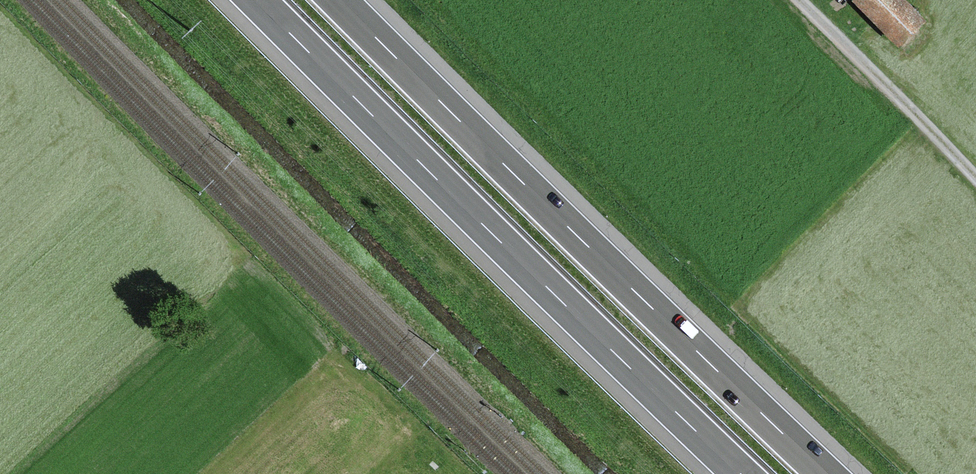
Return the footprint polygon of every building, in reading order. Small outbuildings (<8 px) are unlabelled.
[(851,3),(896,52),(924,27),(899,0),(855,0),(851,3)]
